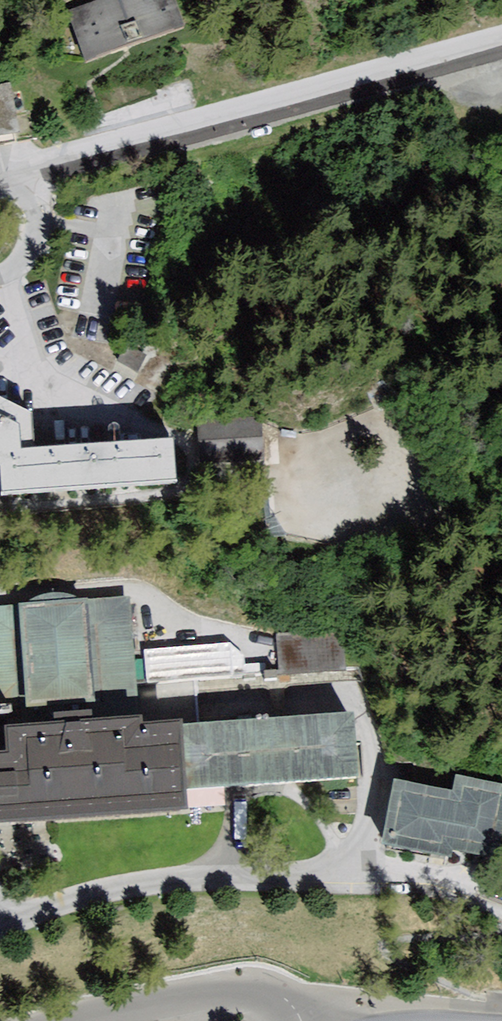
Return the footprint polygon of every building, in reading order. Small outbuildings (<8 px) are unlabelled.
[(198,40),(183,0),(135,0),(79,21),(100,76),(198,40)] [(20,92),(0,96),(0,149),(31,142),(20,92)] [(8,471),(18,494),(192,479),(189,437),(39,444),(42,416),(2,395),(0,397),(0,467),(8,471)] [(201,421),(202,460),(267,458),(266,418),(201,421)] [(131,602),(18,611),(27,718),(139,709),(131,602)] [(343,625),(279,627),(280,672),(345,669),(343,625)] [(145,645),(147,675),(245,671),(244,641),(145,645)] [(174,830),(185,829),(184,802),(360,791),(355,725),(179,741),(141,743),(141,735),(2,744),(3,767),(0,767),(0,841),(174,830)] [(405,784),(396,844),(501,859),(501,782),(464,776),(461,793),(405,784)]
